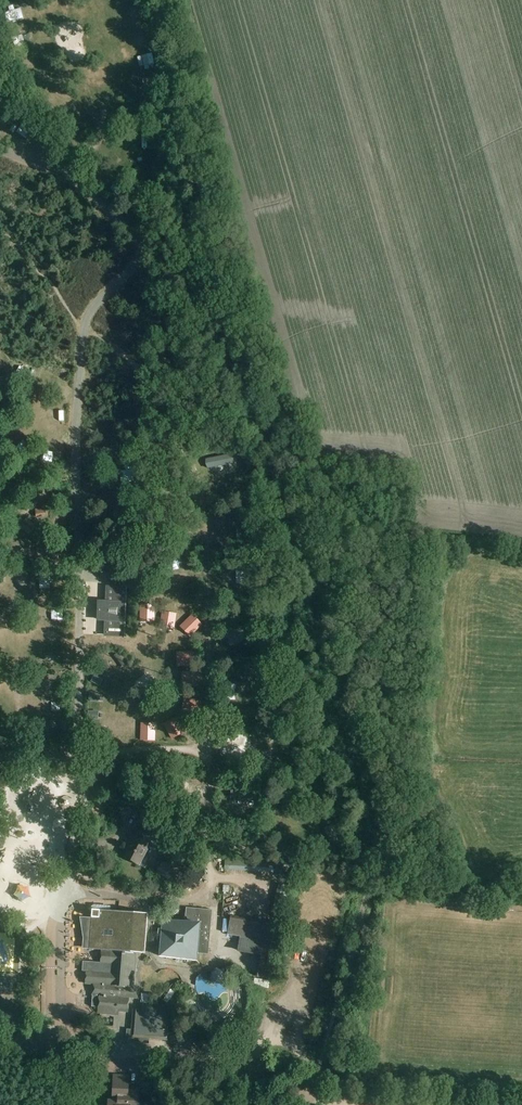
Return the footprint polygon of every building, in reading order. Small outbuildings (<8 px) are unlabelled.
[(212,459),(209,459),(211,468),(213,467),(234,463),(232,455),(212,459)] [(27,518),(19,526),(29,536),(37,527),(27,518)] [(127,587),(106,586),(105,600),(98,600),(97,621),(104,621),(104,637),(125,638),(127,587)] [(155,617),(155,605),(140,604),(140,616),(155,617)] [(175,626),(177,614),(162,612),(160,623),(175,626)] [(194,633),(202,625),(192,614),(184,622),(194,633)] [(183,667),(195,666),(194,651),(183,652),(183,667)] [(124,662),(117,654),(113,657),(120,665),(124,662)] [(109,666),(102,658),(98,661),(105,669),(109,666)] [(174,669),(170,661),(164,664),(168,672),(174,669)] [(188,687),(199,688),(200,672),(189,672),(188,687)] [(101,679),(94,675),(91,682),(98,685),(101,679)] [(96,702),(97,695),(90,694),(89,701),(96,702)] [(187,713),(199,715),(201,700),(190,698),(187,713)] [(97,711),(88,711),(87,719),(96,720),(97,711)] [(166,730),(171,740),(185,733),(179,722),(166,730)] [(99,728),(92,733),(96,740),(104,735),(99,728)] [(140,729),(140,741),(155,741),(156,729),(140,729)] [(132,809),(142,815),(151,800),(141,794),(132,809)] [(125,847),(128,848),(124,857),(139,865),(149,846),(140,841),(142,836),(132,831),(125,847)] [(179,872),(166,861),(157,872),(171,883),(179,872)] [(186,908),(185,921),(163,919),(159,958),(198,961),(198,954),(208,955),(212,910),(186,908)] [(85,949),(89,949),(101,950),(101,952),(100,963),(94,962),(93,972),(87,972),(87,984),(92,984),(91,995),(93,995),(92,1007),(99,1007),(99,1013),(118,1015),(119,1011),(128,1012),(129,998),(137,998),(138,987),(133,987),(136,955),(136,953),(144,953),(147,913),(92,909),(91,917),(82,916),(86,936),(85,949)] [(273,921),(230,914),(227,933),(270,940),(273,921)] [(259,976),(271,978),(275,955),(275,956),(277,943),(240,937),(238,950),(262,953),(259,976)] [(211,976),(211,977),(215,981),(219,982),(224,978),(224,976),(224,973),(226,972),(224,969),(221,970),(217,969),(212,972),(211,976)] [(143,1004),(143,1010),(134,1009),(132,1030),(133,1030),(132,1037),(141,1038),(168,1040),(170,1012),(169,1012),(170,1006),(143,1004)] [(114,1075),(113,1096),(115,1096),(114,1101),(108,1100),(108,1104),(138,1104),(138,1091),(128,1090),(129,1076),(114,1075)]
